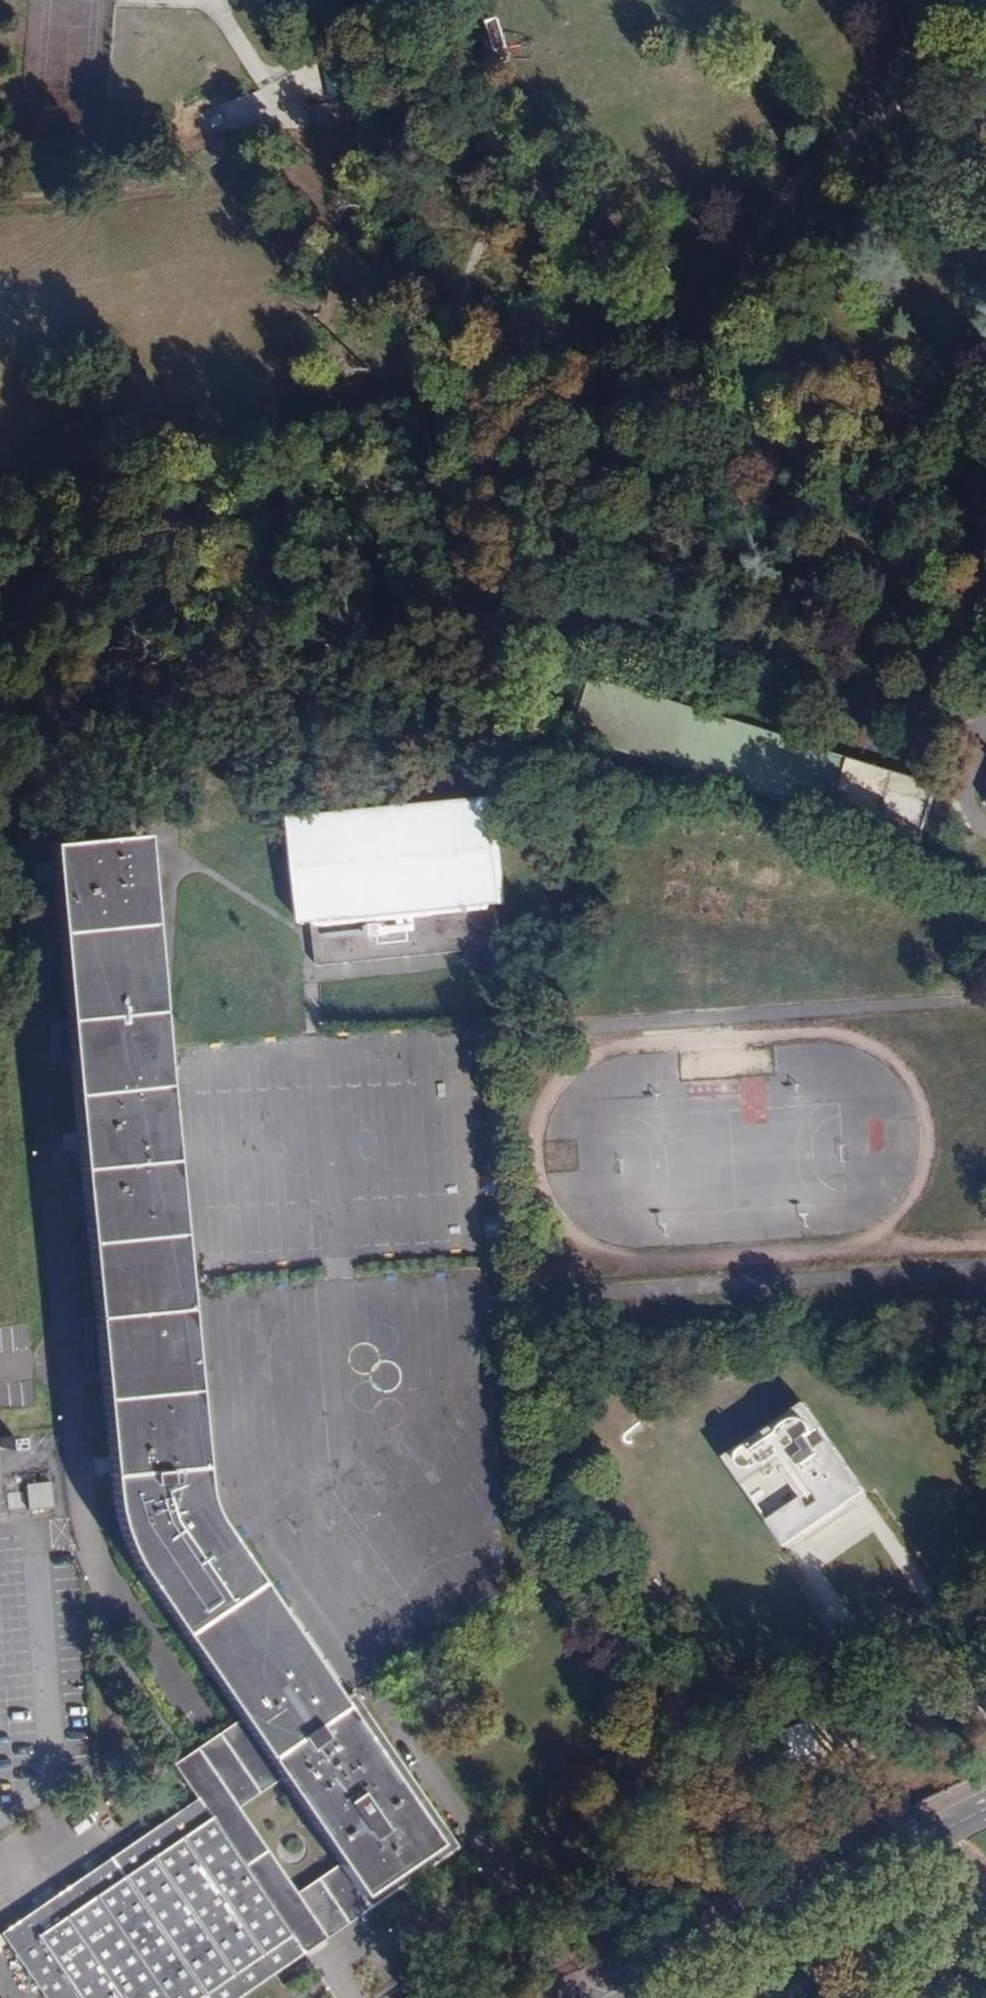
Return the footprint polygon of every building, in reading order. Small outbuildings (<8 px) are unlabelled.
[(303,10),(327,5),(328,11),(339,8),(338,0),(301,0),(303,10)] [(274,120),(269,94),(195,109),(200,135),(274,120)] [(595,686),(578,745),(849,822),(845,838),(917,868),(941,789),(746,729),(595,686)] [(493,802),(292,820),(302,921),(311,920),(315,967),(497,951),(493,904),(502,903),(493,802)] [(171,1761),(197,1797),(267,1750),(355,1882),(351,1885),(366,1908),(462,1844),(357,1689),(338,1703),(217,1524),(201,1486),(131,830),(25,839),(98,1516),(118,1569),(222,1727),(171,1761)] [(749,1439),(725,1456),(786,1544),(863,1491),(802,1403),(749,1439)] [(59,1481),(33,1483),(35,1508),(61,1505),(59,1481)] [(197,1797),(7,1925),(56,1997),(231,1997),(302,1951),(197,1797)]
